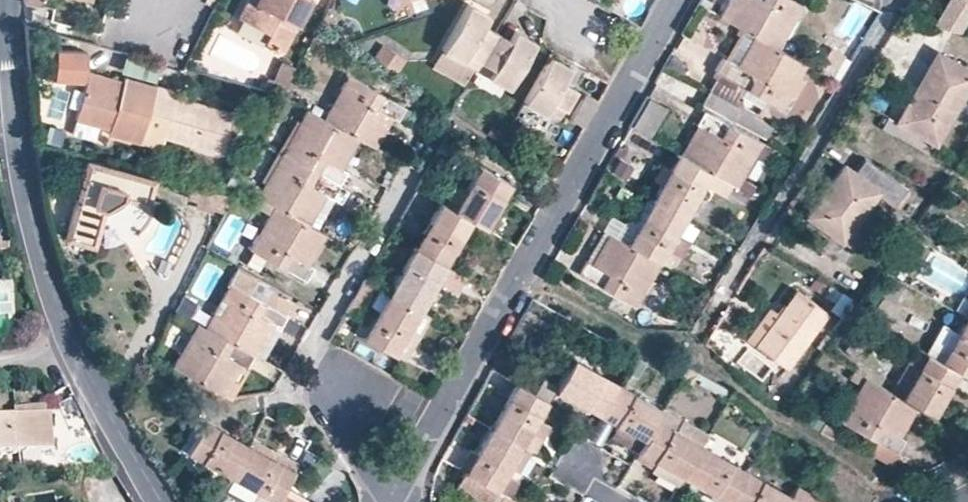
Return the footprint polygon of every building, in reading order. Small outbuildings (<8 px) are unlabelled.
[(238,15),(270,32),(267,40),(284,49),(309,0),(246,0),(238,15)] [(721,16),(744,29),(753,35),(776,48),(801,4),(793,0),(730,0),(721,16)] [(801,4),(776,48),(784,53),(811,8),(807,0),(793,0),(801,4)] [(967,15),(967,0),(948,0),(933,25),(958,32),(967,15)] [(443,48),(477,67),(498,31),(488,25),(484,23),(489,14),(469,2),(443,48)] [(44,23),(46,7),(33,5),(31,21),(44,23)] [(498,31),(477,67),(509,86),(535,40),(516,29),(511,38),(504,34),(498,31)] [(744,29),(726,60),(736,66),(753,35),(744,29)] [(719,72),(708,89),(736,105),(742,94),(746,86),(762,95),(781,106),(788,95),(793,98),(803,80),(798,77),(805,64),(784,53),(776,48),(753,35),(736,66),(726,60),(723,58),(715,70),(719,72)] [(86,70),(91,51),(53,40),(49,55),(57,57),(53,72),(85,81),(86,79),(89,70),(86,70)] [(374,56),(397,72),(405,60),(382,45),(374,56)] [(434,64),(467,84),(477,67),(443,48),(434,64)] [(967,86),(967,68),(940,53),(915,98),(911,96),(898,121),(936,143),(967,86)] [(275,59),(272,84),(286,86),(290,61),(275,59)] [(573,71),(553,60),(527,106),(546,117),(548,114),(562,122),(578,94),(571,90),(564,86),(573,71)] [(89,70),(86,79),(113,87),(110,98),(117,100),(123,80),(89,70)] [(360,136),(375,145),(385,130),(379,127),(388,111),(393,115),(398,118),(405,105),(348,74),(325,117),(360,136)] [(107,132),(140,141),(154,89),(155,84),(123,75),(123,80),(117,100),(110,98),(113,87),(86,79),(75,116),(98,124),(109,127),(107,132)] [(154,89),(174,95),(176,90),(155,84),(154,89)] [(746,86),(742,94),(757,103),(762,95),(746,86)] [(154,89),(140,141),(160,146),(163,135),(222,152),(233,112),(174,95),(154,89)] [(736,105),(708,89),(701,101),(764,136),(771,125),(736,105)] [(651,131),(666,105),(653,97),(638,123),(651,131)] [(352,150),(360,136),(325,117),(307,106),(299,120),(308,125),(291,154),(335,179),(341,167),(336,165),(346,147),(352,150)] [(730,184),(748,194),(754,183),(742,175),(744,172),(735,166),(743,154),(751,159),(761,143),(703,110),(678,154),(730,184)] [(379,127),(385,130),(393,115),(388,111),(379,127)] [(98,124),(75,116),(71,130),(94,137),(98,124)] [(283,150),(291,154),(308,125),(299,120),(283,150)] [(336,165),(341,167),(352,150),(346,147),(336,165)] [(274,186),(291,154),(283,150),(266,181),(274,186)] [(332,196),(340,182),(335,179),(291,154),(274,186),(266,181),(258,194),(275,203),(310,223),(318,209),(312,206),(321,190),(327,193),(332,196)] [(652,200),(683,217),(702,183),(723,195),(730,184),(678,154),(652,200)] [(744,172),(751,159),(743,154),(735,166),(744,172)] [(807,215),(841,240),(852,226),(875,193),(895,206),(908,188),(865,157),(854,170),(844,163),(807,215)] [(147,203),(154,178),(87,159),(66,236),(93,244),(103,205),(122,195),(147,203)] [(471,217),(486,226),(511,181),(480,164),(454,208),(471,217)] [(335,179),(340,182),(347,171),(341,167),(335,179)] [(318,209),(327,193),(321,190),(312,206),(318,209)] [(414,245),(445,262),(471,217),(454,208),(440,200),(414,245)] [(661,262),(673,268),(680,256),(666,247),(683,217),(652,200),(636,228),(627,243),(661,262)] [(318,247),(327,232),(310,223),(275,203),(250,247),(306,279),(314,266),(308,263),(303,260),(312,244),(318,247)] [(612,214),(603,229),(627,243),(636,228),(612,214)] [(852,226),(841,240),(849,246),(859,232),(852,226)] [(627,243),(603,229),(579,272),(636,304),(644,290),(636,285),(644,273),(652,278),(661,262),(627,243)] [(308,263),(318,247),(312,244),(303,260),(308,263)] [(414,245),(389,290),(420,308),(445,262),(414,245)] [(636,285),(644,290),(652,278),(644,273),(636,285)] [(269,321),(279,328),(287,314),(284,313),(290,302),(269,290),(263,300),(230,282),(205,325),(253,353),(257,355),(265,341),(260,338),(269,321)] [(853,310),(860,301),(829,283),(823,292),(842,303),(835,311),(846,320),(853,310)] [(772,321),(755,344),(786,366),(826,310),(796,289),(784,306),(779,313),(774,309),(770,306),(764,315),(772,321)] [(420,308),(389,290),(364,334),(394,352),(420,308)] [(779,313),(784,306),(779,302),(774,309),(779,313)] [(405,358),(430,314),(420,308),(394,352),(405,358)] [(747,337),(755,344),(772,321),(764,315),(747,337)] [(964,315),(956,330),(939,359),(958,370),(967,376),(967,317),(964,315)] [(205,325),(198,321),(190,335),(181,351),(173,365),(224,393),(232,378),(227,376),(238,359),(246,365),(253,353),(205,325)] [(257,355),(262,358),(279,328),(269,321),(260,338),(265,341),(257,355)] [(939,359),(956,330),(943,323),(926,352),(939,359)] [(181,351),(190,335),(173,326),(165,341),(181,351)] [(870,334),(861,327),(853,337),(862,344),(870,334)] [(899,397),(926,352),(915,346),(888,391),(899,397)] [(916,407),(932,415),(958,370),(939,359),(926,352),(899,397),(916,407)] [(600,411),(617,381),(572,355),(557,381),(556,383),(554,386),(600,411)] [(224,393),(228,396),(246,365),(238,359),(227,376),(232,378),(224,393)] [(688,384),(697,370),(687,364),(679,377),(678,380),(688,384)] [(909,419),(916,407),(899,397),(888,391),(852,370),(848,377),(860,383),(839,419),(877,440),(871,450),(891,462),(904,439),(899,436),(895,434),(905,417),(909,419)] [(547,399),(554,386),(556,383),(542,375),(532,391),(547,399)] [(532,391),(515,381),(490,425),(522,443),(537,416),(547,399),(532,391)] [(645,438),(663,406),(617,381),(600,411),(645,438)] [(683,473),(701,442),(676,427),(681,417),(663,406),(645,438),(639,448),(683,473)] [(26,418),(48,416),(48,408),(26,410),(26,418)] [(55,451),(52,415),(48,416),(26,418),(26,410),(15,411),(16,419),(0,420),(0,456),(55,451)] [(522,443),(530,447),(546,421),(537,416),(522,443)] [(899,436),(909,419),(905,417),(895,434),(899,436)] [(232,473),(248,444),(204,418),(188,448),(232,473)] [(766,433),(768,430),(771,424),(762,419),(757,428),(766,433)] [(819,431),(831,438),(835,430),(824,423),(819,431)] [(522,443),(490,425),(476,449),(471,446),(459,467),(463,469),(496,488),(505,474),(510,464),(522,443)] [(298,461),(253,436),(248,444),(293,470),(298,461)] [(729,500),(746,468),(701,442),(683,473),(729,500)] [(518,468),(530,447),(522,443),(510,464),(518,468)] [(293,470),(248,444),(232,473),(259,489),(276,499),(281,490),(286,481),(293,470)] [(679,481),(683,473),(639,448),(634,456),(679,481)] [(790,493),(746,468),(729,500),(733,501),(785,501),(790,493)] [(503,492),(496,488),(463,469),(455,484),(487,501),(521,501),(503,492)] [(496,488),(503,492),(512,478),(505,474),(496,488)] [(797,482),(790,493),(785,501),(831,501),(797,482)] [(259,489),(254,498),(260,501),(274,501),(276,499),(259,489)] [(297,499),(281,490),(276,499),(274,501),(296,501),(297,499)]
